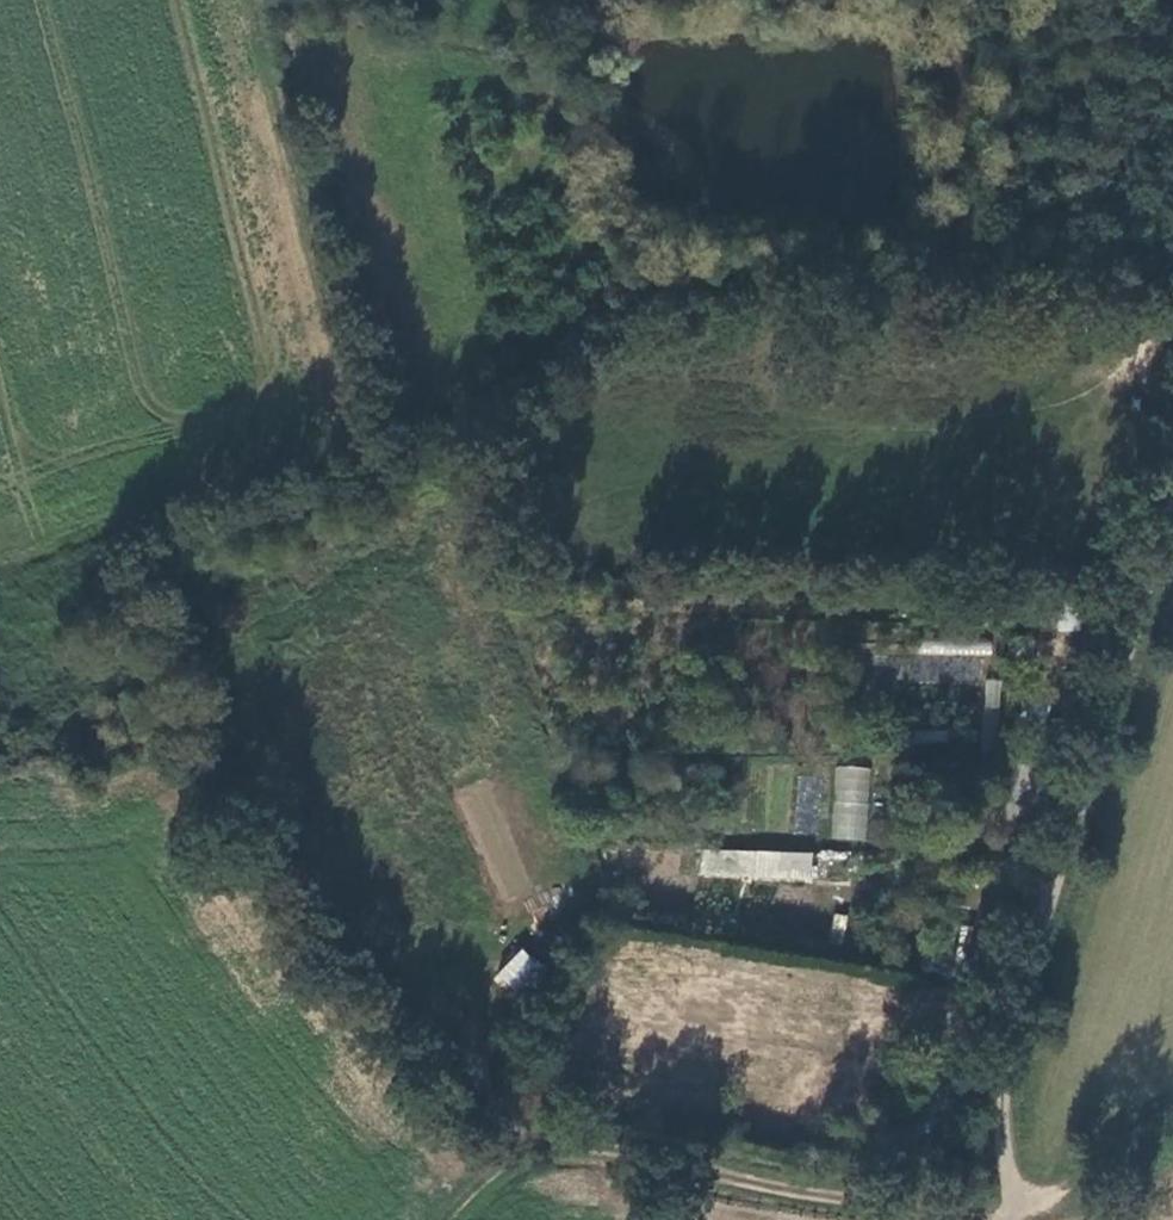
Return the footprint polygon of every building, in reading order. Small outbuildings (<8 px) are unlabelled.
[(837,764),(831,838),(865,841),(871,767),(837,764)] [(701,877),(811,881),(812,853),(702,850),(701,877)] [(521,948),(494,976),(513,994),(540,966),(521,948)]
